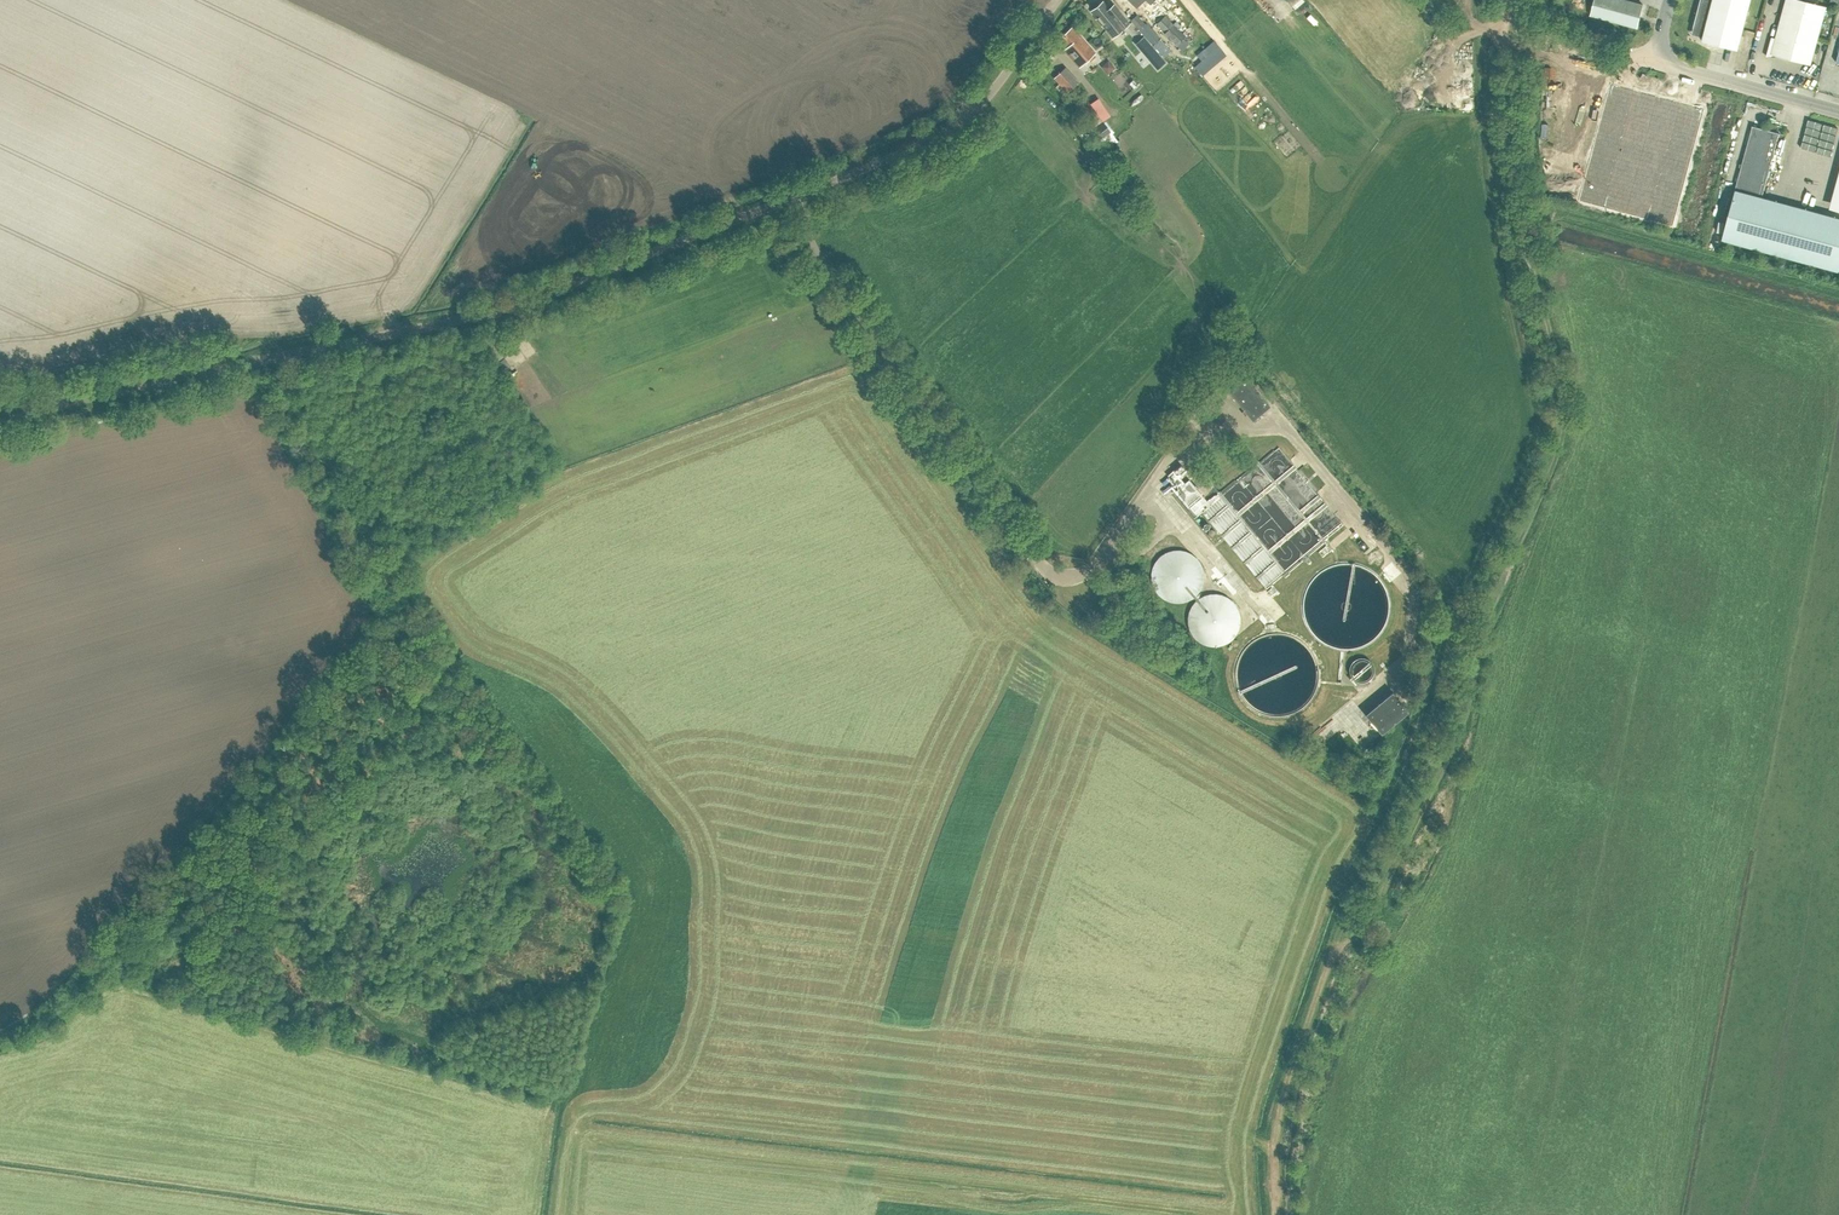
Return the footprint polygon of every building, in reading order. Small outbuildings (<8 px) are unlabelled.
[(1643,5),(1625,0),(1595,0),(1590,16),(1637,28),(1643,5)] [(1693,28),(1692,34),(1703,37),(1702,41),(1737,50),(1751,0),(1700,0),(1693,28)] [(1767,53),(1771,54),(1811,65),(1826,7),(1802,0),(1786,0),(1775,38),(1772,37),(1767,53)] [(1102,25),(1107,31),(1113,37),(1129,24),(1118,11),(1113,4),(1108,9),(1102,1),(1091,11),(1097,18),(1096,19),(1102,26),(1102,25)] [(1277,18),(1287,10),(1281,2),(1271,10),(1277,18)] [(1145,23),(1139,17),(1139,16),(1137,14),(1130,20),(1163,57),(1171,50),(1145,23)] [(1165,16),(1156,24),(1165,32),(1164,33),(1176,46),(1186,36),(1165,16)] [(1607,32),(1621,36),(1624,28),(1609,24),(1607,32)] [(1079,67),(1095,53),(1071,27),(1058,40),(1066,49),(1065,50),(1068,54),(1079,67)] [(1157,70),(1166,63),(1143,36),(1135,43),(1157,70)] [(1214,41),(1197,56),(1202,61),(1195,67),(1203,76),(1227,56),(1214,41)] [(1054,58),(1048,52),(1034,67),(1043,75),(1048,70),(1045,67),(1054,58)] [(1088,78),(1095,72),(1090,66),(1083,72),(1088,78)] [(1078,82),(1065,67),(1053,78),(1067,93),(1078,82)] [(1582,171),(1606,91),(1558,77),(1534,157),(1582,171)] [(1610,83),(1578,201),(1672,226),(1704,108),(1610,83)] [(1074,103),(1074,104),(1078,110),(1082,114),(1084,118),(1100,139),(1110,131),(1103,122),(1089,102),(1085,96),(1084,96),(1078,100),(1074,103)] [(1838,271),(1838,218),(1762,198),(1779,133),(1752,126),(1735,190),(1722,240),(1838,271)] [(483,344),(484,345),(496,362),(502,357),(489,339),(483,344)] [(502,369),(509,364),(505,358),(498,363),(502,369)] [(1253,422),(1254,420),(1271,406),(1240,370),(1227,380),(1232,386),(1228,389),(1227,390),(1253,422)] [(1167,474),(1177,487),(1173,491),(1194,518),(1202,512),(1266,589),(1270,585),(1272,587),(1268,591),(1271,595),(1277,590),(1272,584),(1283,575),(1285,577),(1290,573),(1289,572),(1302,560),(1305,561),(1308,564),(1311,561),(1308,558),(1309,555),(1324,543),(1326,545),(1318,552),(1322,557),(1332,549),(1326,541),(1324,540),(1343,524),(1279,447),(1207,502),(1189,479),(1184,483),(1178,475),(1185,470),(1184,469),(1181,465),(1181,464),(1167,474)] [(1176,602),(1181,602),(1184,602),(1186,601),(1188,600),(1192,598),(1194,596),(1196,595),(1198,593),(1199,591),(1202,587),(1202,585),(1203,582),(1204,580),(1204,578),(1204,576),(1204,571),(1203,569),(1202,566),(1201,564),(1200,562),(1197,558),(1196,556),(1194,555),(1192,554),(1190,552),(1185,551),(1183,550),(1180,550),(1178,549),(1169,551),(1164,553),(1162,554),(1160,556),(1158,558),(1157,559),(1155,561),(1153,566),(1152,568),(1152,570),(1151,573),(1151,575),(1151,580),(1152,582),(1153,585),(1153,587),(1155,589),(1156,591),(1159,595),(1161,596),(1163,598),(1165,599),(1167,600),(1172,602),(1174,602),(1176,602)] [(1249,597),(1257,594),(1253,585),(1245,587),(1249,597)] [(1213,645),(1218,645),(1220,645),(1223,644),(1225,643),(1227,642),(1229,641),(1233,638),(1235,636),(1236,634),(1237,632),(1238,630),(1240,625),(1240,623),(1240,620),(1240,615),(1239,613),(1239,610),(1236,606),(1235,604),(1233,602),(1232,601),(1228,598),(1226,597),(1223,596),(1221,595),(1219,595),(1216,594),(1212,595),(1209,595),(1207,596),(1205,597),(1202,598),(1200,599),(1197,602),(1195,604),(1194,606),(1192,608),(1191,612),(1190,615),(1190,617),(1189,620),(1190,624),(1190,627),(1191,629),(1192,631),(1198,639),(1202,642),(1204,643),(1206,644),(1208,645),(1211,645),(1213,645)] [(1361,680),(1365,679),(1368,677),(1371,674),(1371,670),(1371,667),(1369,663),(1365,660),(1363,660),(1360,660),(1358,660),(1355,662),(1352,665),(1352,670),(1353,675),(1356,678),(1361,680)] [(1381,734),(1408,711),(1392,692),(1365,715),(1381,734)]
